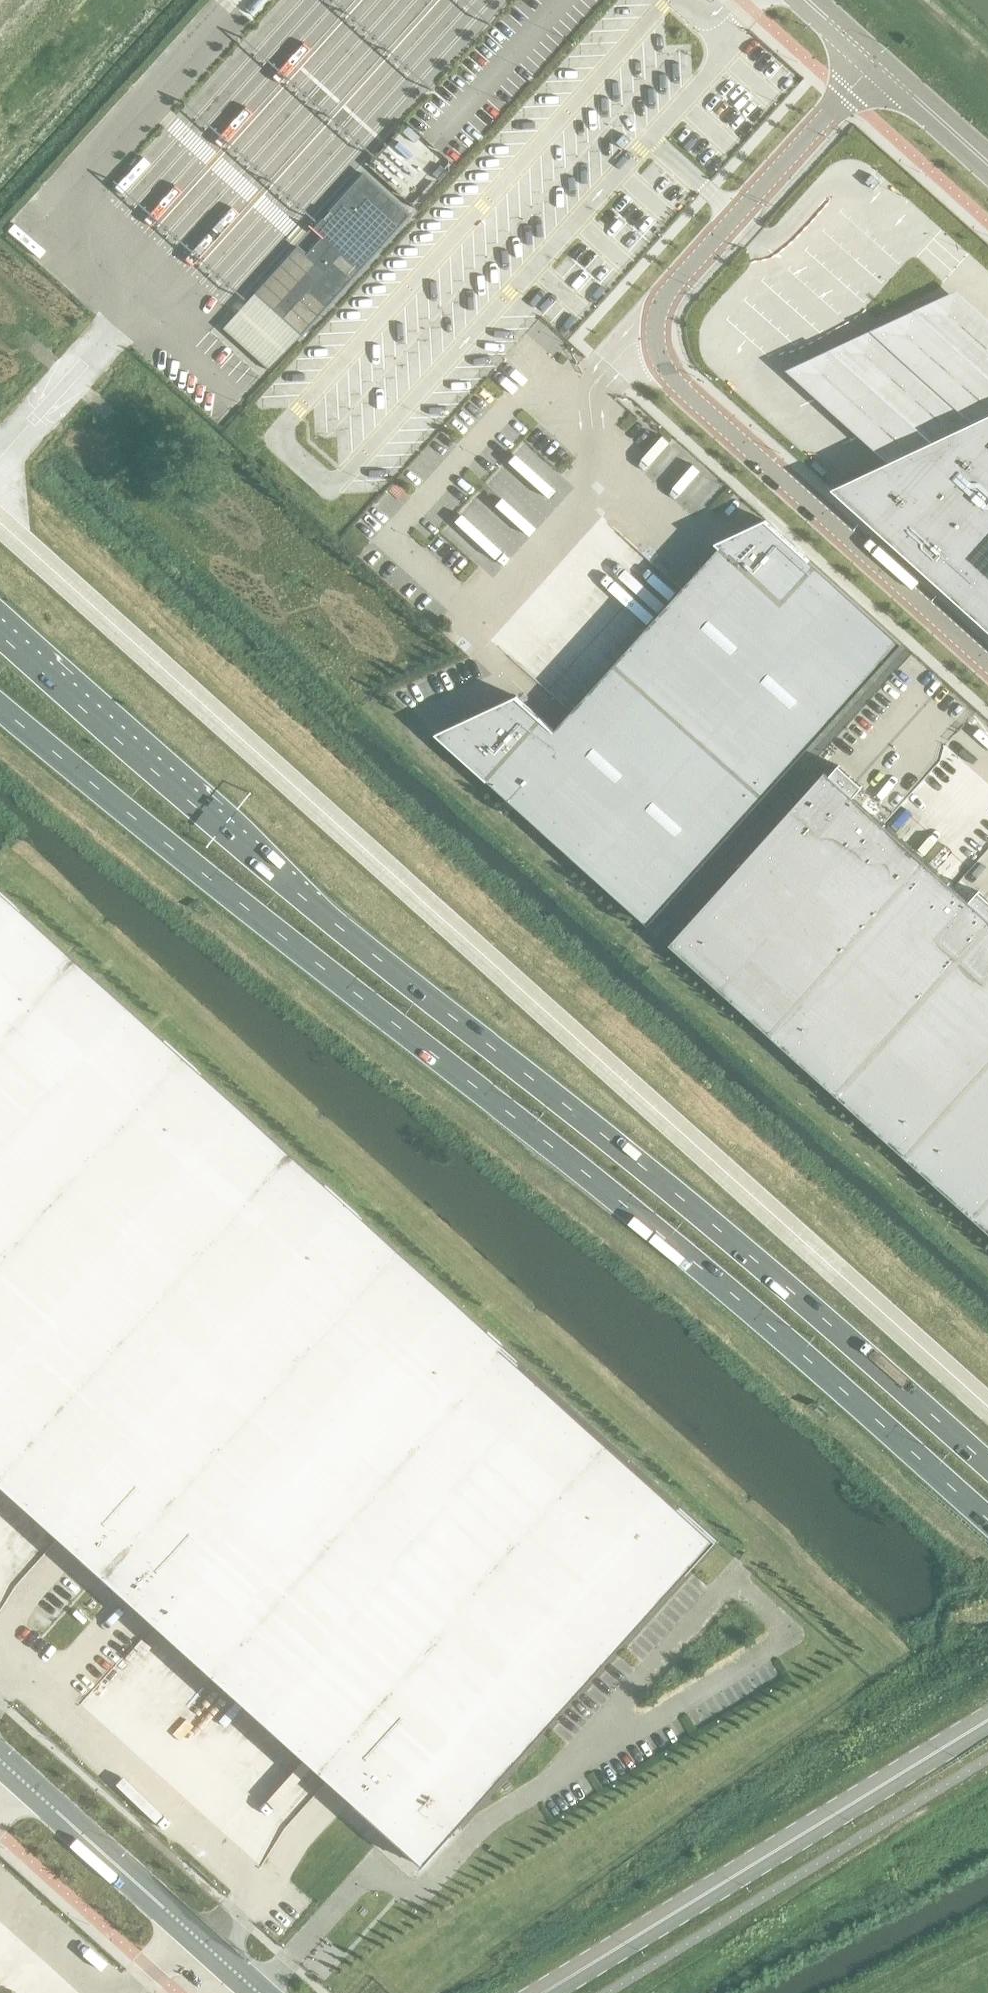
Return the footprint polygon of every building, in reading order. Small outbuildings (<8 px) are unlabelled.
[(440,166),(432,174),(439,180),(446,172),(440,166)] [(296,246),(254,293),(300,334),(408,215),(361,173),(311,228),(321,237),(305,254),(296,246)] [(890,465),(987,419),(987,321),(955,291),(785,371),(839,420),(890,465)] [(638,425),(633,431),(642,439),(647,433),(638,425)] [(832,488),(987,628),(987,435),(976,425),(915,495),(886,467),(837,490),(834,487),(832,488)] [(649,924),(902,643),(765,520),(753,526),(754,528),(725,541),(682,589),(571,712),(555,730),(517,696),(498,705),(499,707),(439,735),(649,924)] [(669,943),(987,1230),(987,900),(982,895),(974,903),(955,886),(884,822),(858,799),(866,790),(842,769),(834,777),(826,770),(669,943)] [(717,1538),(0,892),(0,1486),(58,1538),(152,1623),(327,1780),(372,1821),(421,1866),(452,1833),(451,1833),(717,1538)]
